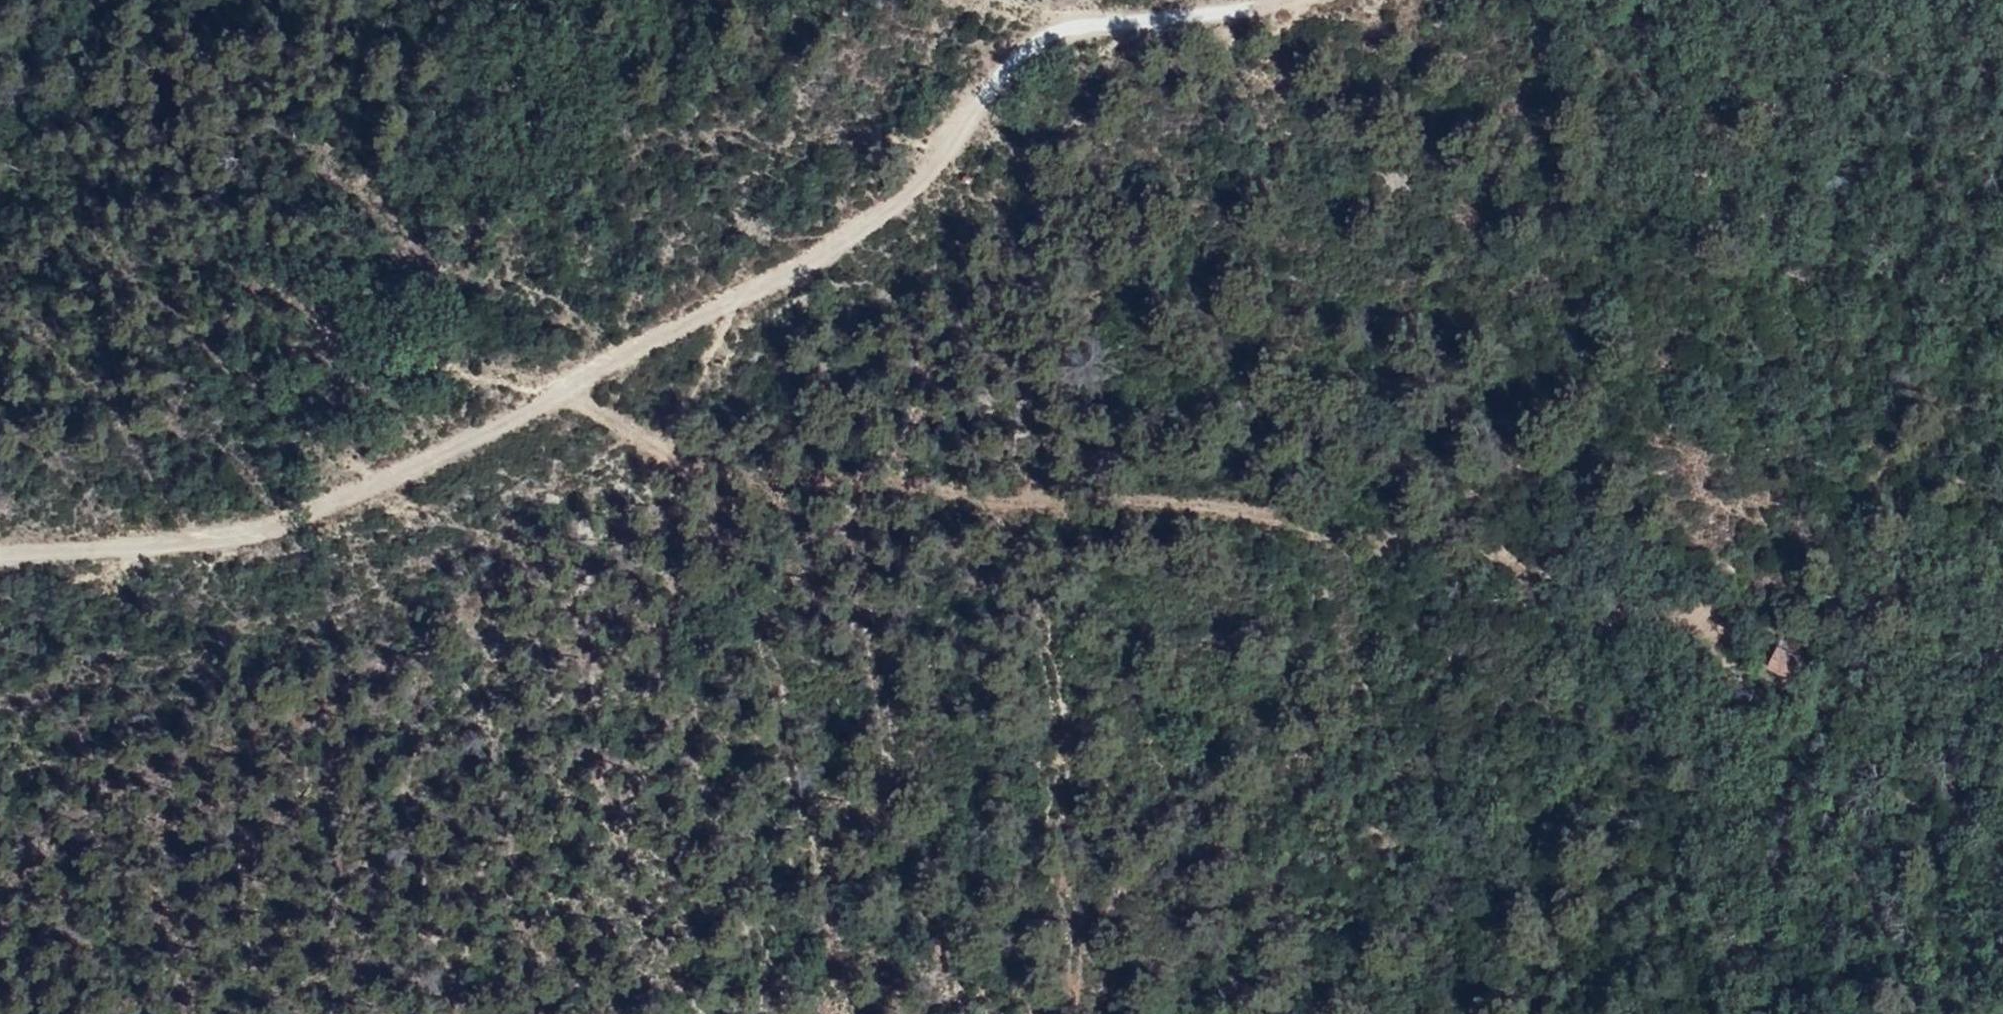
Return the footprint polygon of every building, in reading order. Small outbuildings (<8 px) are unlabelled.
[(1790,672),(1795,653),(1774,644),(1767,662),(1790,672)]
